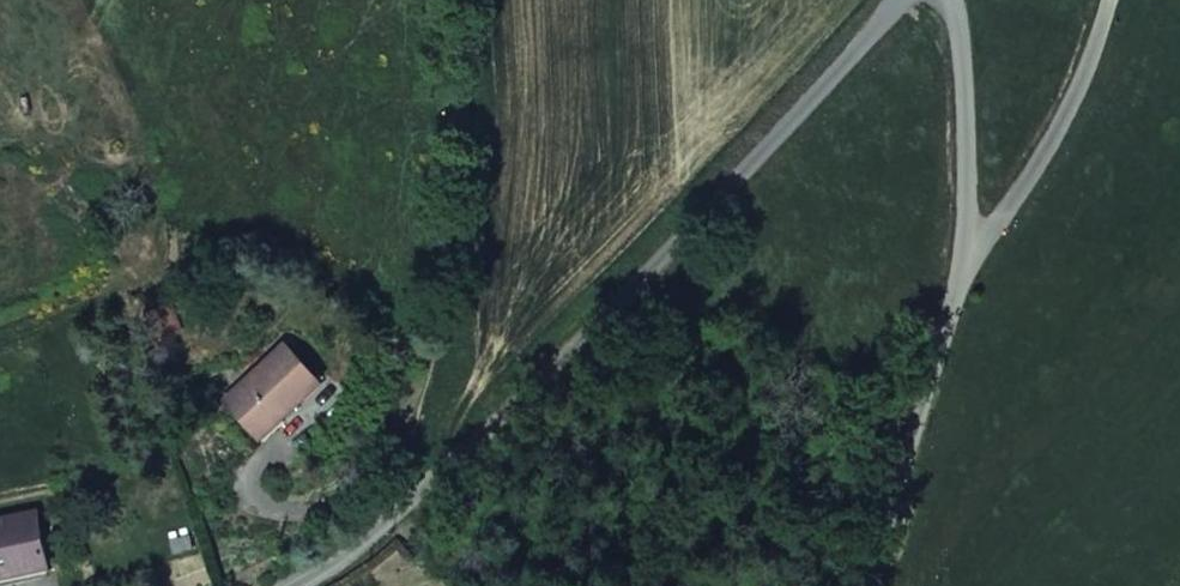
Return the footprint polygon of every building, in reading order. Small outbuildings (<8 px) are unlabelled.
[(225,400),(255,432),(277,413),(282,419),(321,382),(286,345),(225,400)] [(277,413),(255,432),(265,442),(285,423),(282,419),(277,413)] [(35,513),(0,520),(0,577),(46,568),(35,513)] [(192,546),(189,535),(169,540),(171,552),(192,546)]
